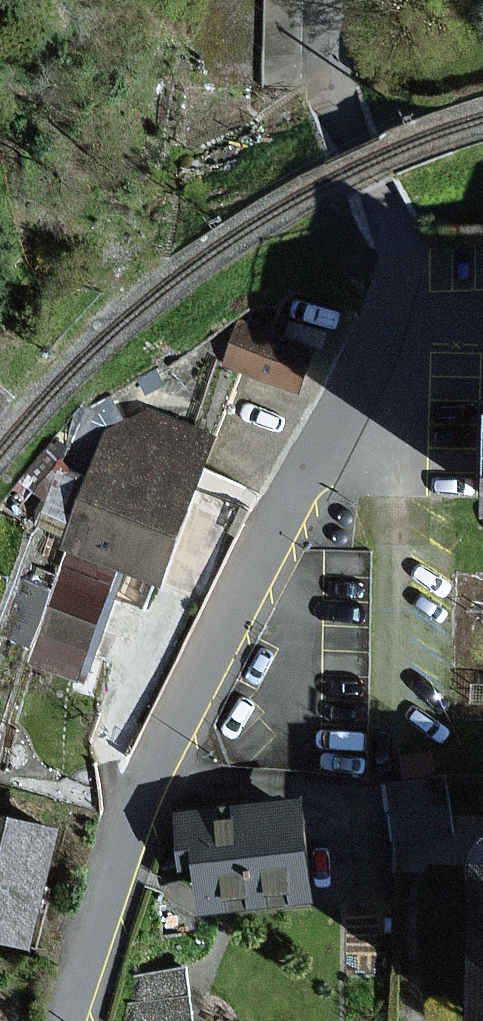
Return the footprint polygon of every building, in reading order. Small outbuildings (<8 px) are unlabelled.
[(301,385),(314,347),(242,325),(230,362),(301,385)] [(165,585),(209,466),(115,431),(33,647),(88,667),(124,570),(165,585)] [(449,773),(384,782),(392,842),(457,833),(449,773)] [(306,795),(181,807),(191,906),(316,894),(306,795)] [(0,815),(0,936),(45,947),(72,832),(0,815)] [(130,976),(123,1020),(194,1020),(185,966),(130,976)]
